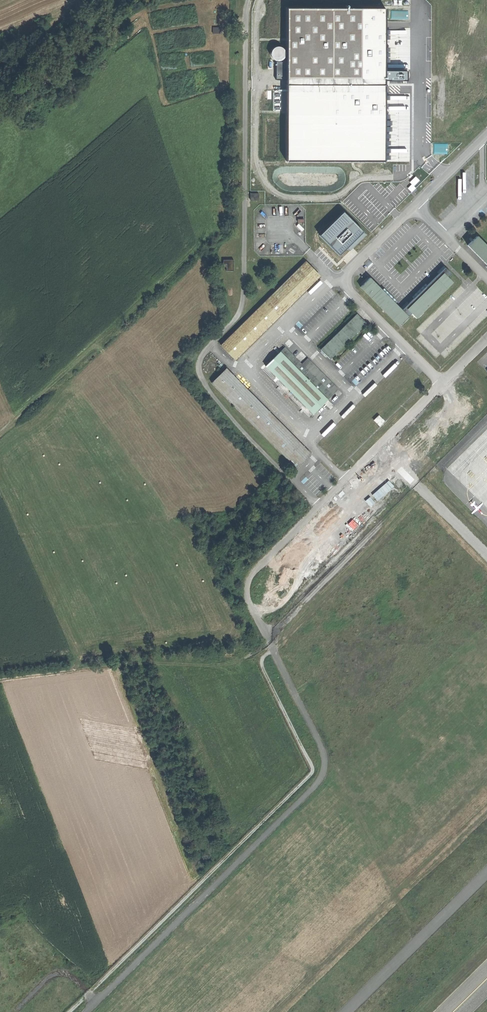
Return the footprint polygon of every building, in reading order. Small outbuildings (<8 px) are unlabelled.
[(289,9),(289,161),(386,162),(386,80),(388,80),(408,80),(408,72),(386,71),(386,9),(289,9)] [(415,176),(410,182),(412,184),(408,188),(412,192),(416,188),(414,186),(420,180),(415,176)] [(320,237),(339,256),(347,249),(350,253),(367,236),(345,213),(320,237)] [(478,236),(468,245),(486,265),(486,245),(478,236)] [(234,270),(233,259),(222,259),(223,267),(226,267),(226,271),(234,270)] [(306,261),(220,345),(234,360),(321,277),(306,261)] [(445,270),(407,308),(417,319),(454,281),(450,277),(452,274),(445,270)] [(410,314),(370,277),(361,286),(399,325),(410,314)] [(359,314),(322,349),(331,359),(367,323),(359,314)] [(314,415),(340,388),(308,358),(303,363),(286,346),(266,366),(314,415)] [(228,367),(213,382),(297,469),(312,454),(228,367)] [(379,414),(373,420),(379,426),(385,421),(379,414)]
